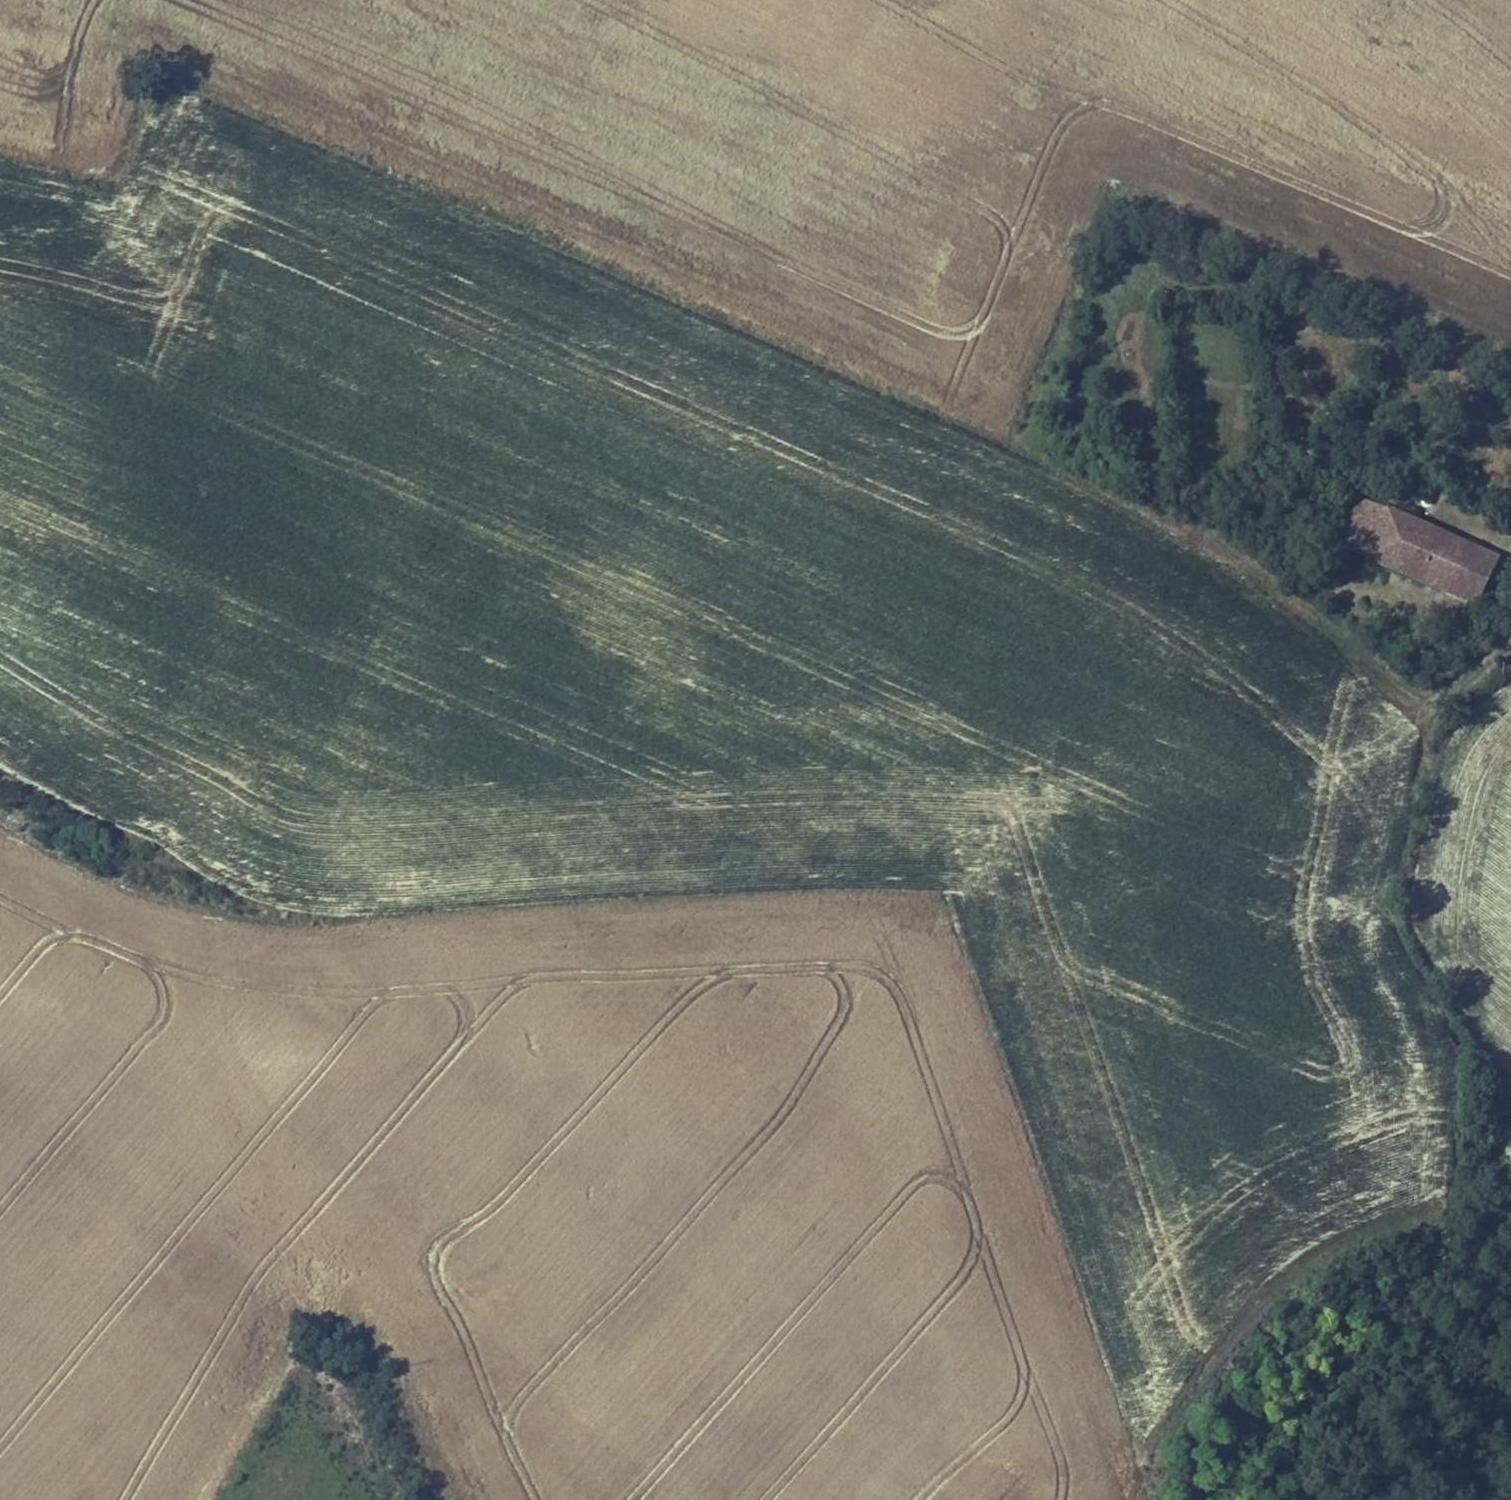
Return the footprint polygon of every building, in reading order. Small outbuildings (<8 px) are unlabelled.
[(1331,551),(1448,602),(1467,555),(1351,504),(1331,551)] [(1467,555),(1448,602),(1470,611),(1490,565),(1467,555)]
